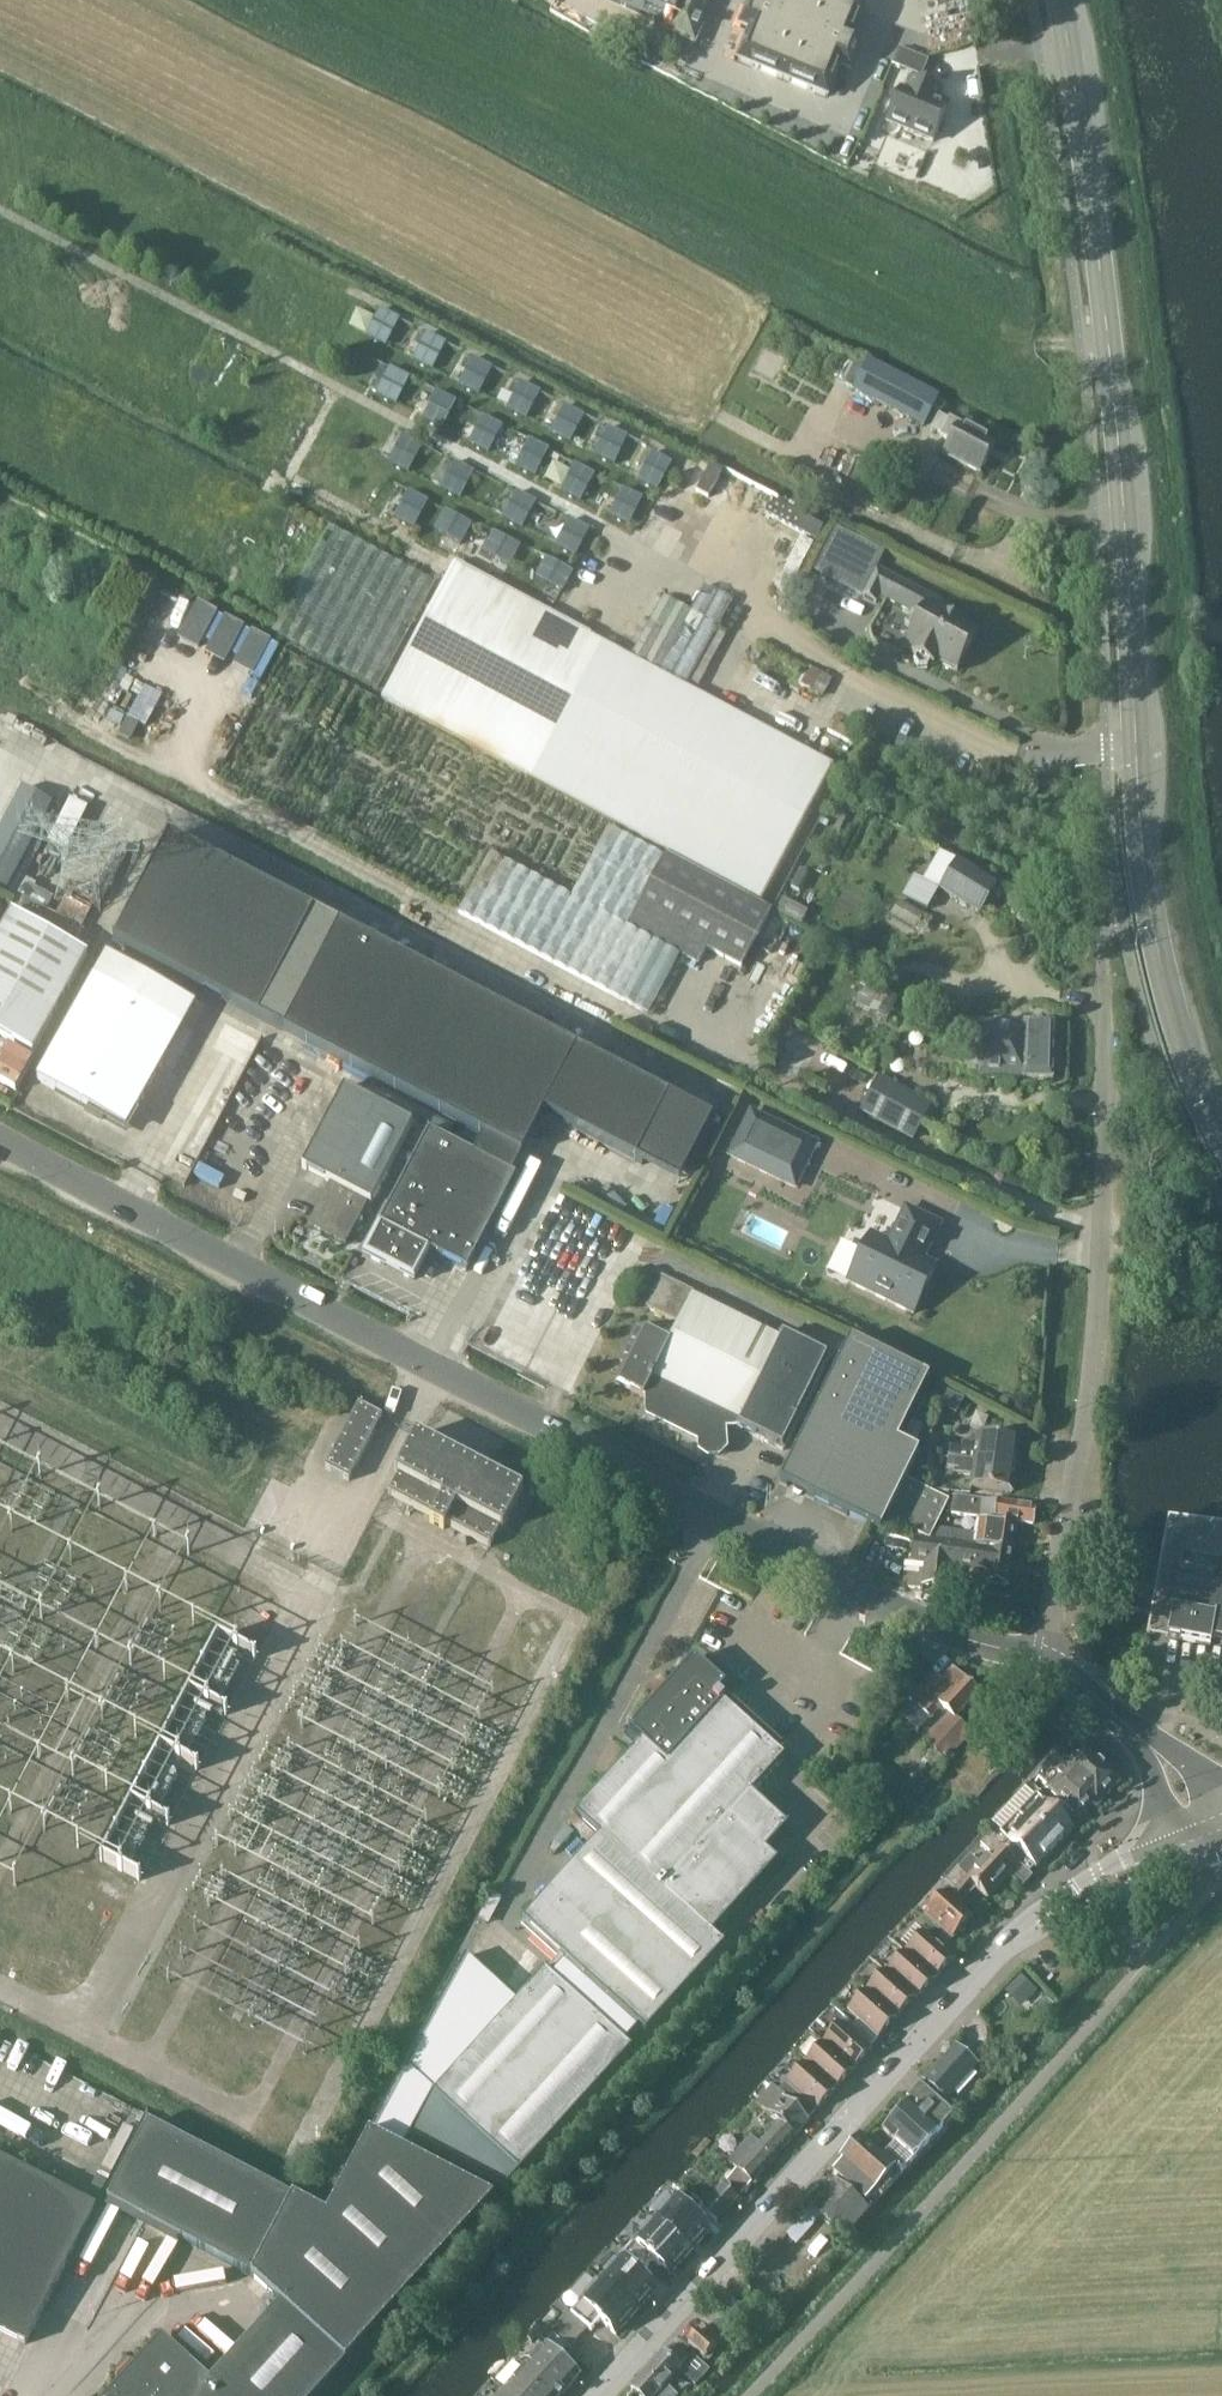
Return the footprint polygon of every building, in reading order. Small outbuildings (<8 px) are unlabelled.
[(605,1),(670,28),(681,0),(605,0),(605,1)] [(668,32),(694,42),(712,0),(681,0),(670,28),(668,32)] [(739,61),(783,79),(816,0),(764,0),(763,2),(757,0),(754,0),(743,27),(751,31),(739,61)] [(783,79),(827,97),(840,68),(848,71),(860,43),(852,39),(864,9),(842,0),(816,0),(783,79)] [(899,69),(906,52),(899,49),(892,66),(899,69)] [(900,93),(888,122),(932,140),(944,111),(933,107),(939,93),(913,82),(907,96),(900,93)] [(367,336),(387,346),(400,321),(380,310),(367,336)] [(426,334),(413,360),(433,370),(447,345),(426,334)] [(480,395),(493,370),(473,359),(459,384),(480,395)] [(925,426),(938,400),(870,367),(857,393),(925,426)] [(410,379),(390,369),(377,394),(397,404),(410,379)] [(527,419),(541,394),(520,383),(507,409),(527,419)] [(457,403),(436,392),(423,418),(443,428),(457,403)] [(571,443),(585,418),(564,407),(551,432),(571,443)] [(490,453),(503,428),(482,417),(469,443),(490,453)] [(938,417),(931,430),(935,432),(945,437),(943,439),(951,443),(944,455),(982,475),(996,446),(967,431),(967,430),(952,422),(951,424),(941,419),(938,417)] [(595,455),(615,464),(628,438),(607,429),(595,455)] [(423,447),(402,437),(389,462),(409,473),(423,447)] [(536,477),(549,451),(529,441),(516,466),(536,477)] [(658,490),(672,464),(651,454),(638,479),(658,490)] [(474,473),(454,463),(441,488),(461,499),(474,473)] [(581,501),(595,476),(575,465),(561,491),(581,501)] [(609,514),(630,525),(643,499),(622,489),(609,514)] [(407,490),(394,516),(414,526),(427,501),(407,490)] [(503,518),(523,529),(537,504),(516,493),(503,518)] [(803,518),(771,501),(764,514),(803,535),(815,541),(822,528),(803,518)] [(461,545),(471,525),(446,511),(436,531),(461,545)] [(590,531),(569,520),(556,545),(576,556),(590,531)] [(377,689),(435,582),(329,525),(272,633),(377,689)] [(495,533),(484,553),(509,567),(520,546),(495,533)] [(787,597),(813,545),(800,539),(774,590),(787,597)] [(548,558),(537,579),(562,592),(573,572),(548,558)] [(456,562),(382,698),(668,851),(763,902),(803,827),(836,765),(803,747),(697,690),(686,685),(728,610),(733,602),(705,587),(691,612),(664,597),(632,656),(456,562)] [(951,609),(875,569),(862,595),(878,604),(881,597),(922,618),(905,650),(914,655),(914,657),(918,659),(916,663),(922,670),(930,669),(932,666),(935,667),(939,661),(959,672),(979,634),(947,617),(951,609)] [(822,698),(832,680),(808,667),(798,685),(822,698)] [(146,727),(162,695),(144,686),(119,736),(130,742),(139,723),(146,727)] [(54,804),(22,788),(0,830),(0,886),(9,890),(54,804)] [(666,857),(610,827),(573,896),(545,881),(513,941),(650,1014),(683,953),(700,963),(708,948),(743,967),(773,911),(667,854),(666,857)] [(259,1019),(316,906),(171,829),(114,942),(259,1019)] [(492,853),(460,912),(513,941),(545,881),(492,853)] [(957,861),(940,890),(981,914),(998,885),(957,861)] [(915,875),(902,897),(928,912),(940,890),(923,880),(915,875)] [(86,956),(10,914),(0,932),(0,1036),(31,1054),(86,956)] [(338,926),(283,1031),(484,1135),(473,1156),(429,1132),(379,1226),(381,1227),(366,1256),(413,1280),(428,1252),(466,1272),(516,1178),(511,1176),(544,1113),(638,1162),(671,1099),(576,1050),(338,926)] [(93,979),(36,1080),(124,1129),(181,1028),(194,1004),(106,956),(93,979)] [(868,1011),(870,1009),(878,992),(868,986),(865,985),(863,987),(855,1004),(866,1010),(868,1011)] [(1055,1052),(1055,1023),(1026,1023),(1026,1024),(962,1023),(962,1045),(981,1045),(981,1051),(1055,1052)] [(1054,1081),(1055,1052),(981,1051),(980,1078),(1025,1078),(1025,1081),(1054,1081)] [(913,1138),(931,1104),(881,1077),(863,1112),(913,1138)] [(370,1202),(412,1122),(343,1086),(301,1166),(329,1181),(307,1223),(346,1243),(368,1201),(370,1202)] [(819,1143),(798,1133),(749,1110),(727,1157),(775,1180),(796,1190),(819,1143)] [(863,1252),(848,1283),(913,1314),(936,1267),(920,1259),(925,1248),(928,1250),(940,1225),(905,1209),(888,1244),(873,1236),(871,1235),(870,1237),(863,1252)] [(829,1355),(663,1274),(648,1305),(680,1321),(671,1339),(664,1336),(664,1337),(638,1325),(622,1358),(628,1362),(619,1379),(641,1391),(641,1392),(645,1393),(646,1390),(649,1391),(650,1410),(698,1434),(699,1453),(708,1457),(717,1457),(724,1450),(722,1428),(735,1427),(735,1428),(782,1451),(829,1355)] [(937,1526),(951,1498),(908,1477),(923,1447),(901,1436),(930,1377),(851,1338),(845,1351),(784,1476),(874,1521),(857,1554),(865,1558),(882,1525),(884,1526),(889,1517),(931,1538),(937,1526)] [(348,1482),(382,1418),(358,1405),(325,1469),(348,1482)] [(996,1438),(992,1435),(985,1434),(983,1437),(978,1436),(976,1447),(962,1445),(962,1450),(957,1449),(956,1459),(1016,1467),(1019,1441),(996,1438)] [(501,1532),(521,1491),(414,1437),(394,1476),(398,1478),(389,1497),(432,1519),(430,1523),(442,1529),(444,1525),(489,1548),(498,1530),(501,1532)] [(936,1456),(938,1442),(927,1440),(924,1454),(924,1455),(936,1456)] [(934,1471),(936,1456),(924,1455),(922,1470),(934,1471)] [(1013,1493),(1016,1467),(956,1459),(954,1469),(959,1470),(958,1475),(973,1477),(971,1488),(1013,1493)] [(1036,1526),(1038,1508),(954,1497),(951,1520),(1018,1526),(1018,1523),(1036,1526)] [(1014,1552),(1018,1526),(951,1520),(950,1528),(937,1526),(931,1538),(916,1536),(916,1539),(1014,1552)] [(1010,1587),(1014,1552),(916,1539),(912,1563),(927,1565),(924,1587),(948,1590),(951,1561),(976,1565),(973,1582),(1010,1587)] [(1167,1638),(1171,1638),(1213,1646),(1214,1640),(1221,1641),(1221,1561),(1186,1554),(1182,1553),(1167,1638)] [(466,1960),(381,2118),(411,2134),(509,2185),(521,2171),(632,2049),(625,2044),(641,2027),(647,2032),(723,1949),(712,1938),(777,1867),(765,1855),(787,1831),(750,1797),(783,1761),(723,1706),(721,1704),(724,1701),(718,1695),(725,1687),(694,1658),(628,1731),(642,1744),(577,1816),(575,1818),(600,1840),(524,1924),(566,1963),(551,1980),(545,1975),(516,2006),(466,1960)] [(934,1673),(909,1700),(930,1719),(941,1707),(950,1715),(924,1742),(945,1761),(970,1734),(955,1719),(979,1693),(952,1668),(941,1680),(934,1673)] [(1121,1781),(1085,1749),(1067,1768),(1057,1760),(1039,1780),(1049,1789),(1047,1791),(1072,1813),(1086,1798),(1097,1808),(1121,1781)] [(1055,1850),(1073,1831),(1037,1797),(1019,1817),(1055,1850)] [(1037,1869),(1055,1850),(1019,1817),(1002,1836),(1009,1843),(1006,1847),(1026,1866),(1029,1862),(1037,1869)] [(1024,1871),(1028,1867),(1026,1866),(1006,1847),(993,1835),(981,1847),(993,1858),(983,1869),(971,1858),(949,1881),(966,1897),(975,1888),(987,1899),(1009,1876),(1023,1889),(1033,1879),(1024,1871)] [(953,1939),(972,1920),(957,1907),(966,1897),(949,1881),(936,1896),(939,1901),(926,1914),(953,1939)] [(950,1943),(953,1939),(926,1914),(923,1918),(942,1935),(950,1943)] [(937,1980),(955,1961),(925,1934),(907,1954),(937,1980)] [(920,2000),(937,1980),(907,1954),(890,1973),(917,1998),(920,2000)] [(899,2019),(917,1998),(890,1973),(887,1970),(868,1991),(899,2019)] [(1018,2004),(1032,1990),(1021,1978),(1006,1992),(1018,2004)] [(899,2019),(868,1991),(849,2012),(860,2021),(856,2026),(876,2044),(899,2019)] [(826,2044),(855,2070),(873,2050),(872,2049),(876,2044),(856,2026),(851,2030),(844,2024),(826,2044)] [(949,2100),(982,2064),(959,2043),(927,2080),(949,2100)] [(837,2091),(855,2070),(826,2044),(807,2065),(837,2091)] [(818,2112),(837,2091),(807,2065),(797,2076),(802,2081),(798,2085),(802,2088),(797,2094),(818,2112)] [(797,2094),(802,2088),(798,2085),(802,2081),(797,2076),(782,2094),(770,2083),(754,2101),(780,2123),(794,2136),(809,2120),(790,2102),(797,2094)] [(900,2175),(938,2134),(956,2115),(922,2085),(907,2101),(910,2104),(884,2133),(895,2144),(882,2158),(900,2175)] [(809,2120),(818,2112),(797,2094),(790,2102),(809,2120)] [(495,2200),(403,2150),(411,2134),(381,2118),(328,2217),(150,2121),(108,2199),(252,2277),(281,2303),(210,2381),(162,2337),(109,2395),(316,2395),(495,2200)] [(744,2193),(794,2136),(780,2123),(729,2180),(744,2193)] [(881,2196),(900,2175),(882,2158),(860,2138),(840,2160),(843,2162),(834,2172),(839,2177),(867,2202),(876,2191),(881,2196)] [(95,2209),(0,2159),(0,2334),(24,2346),(95,2209)] [(842,2238),(871,2206),(867,2202),(839,2177),(810,2208),(787,2235),(798,2244),(821,2218),(842,2238)] [(718,2220),(719,2222),(739,2199),(725,2187),(724,2186),(704,2208),(718,2220)] [(684,2189),(655,2222),(690,2254),(710,2232),(694,2218),(704,2208),(684,2189)] [(655,2222),(628,2252),(648,2270),(655,2262),(664,2269),(668,2265),(674,2270),(675,2271),(690,2254),(655,2222)] [(628,2252),(600,2282),(636,2314),(652,2297),(645,2291),(649,2286),(641,2278),(648,2270),(628,2252)] [(600,2282),(572,2314),(592,2332),(601,2322),(617,2336),(636,2314),(600,2282)] [(566,2311),(548,2331),(570,2350),(587,2330),(566,2311)] [(709,2360),(725,2342),(705,2324),(689,2343),(709,2360)] [(672,2345),(663,2355),(661,2354),(632,2389),(640,2395),(677,2395),(666,2387),(680,2370),(679,2369),(688,2358),(672,2345)] [(577,2378),(543,2348),(525,2368),(555,2395),(561,2395),(577,2378)] [(525,2368),(506,2389),(514,2395),(555,2395),(525,2368)]
